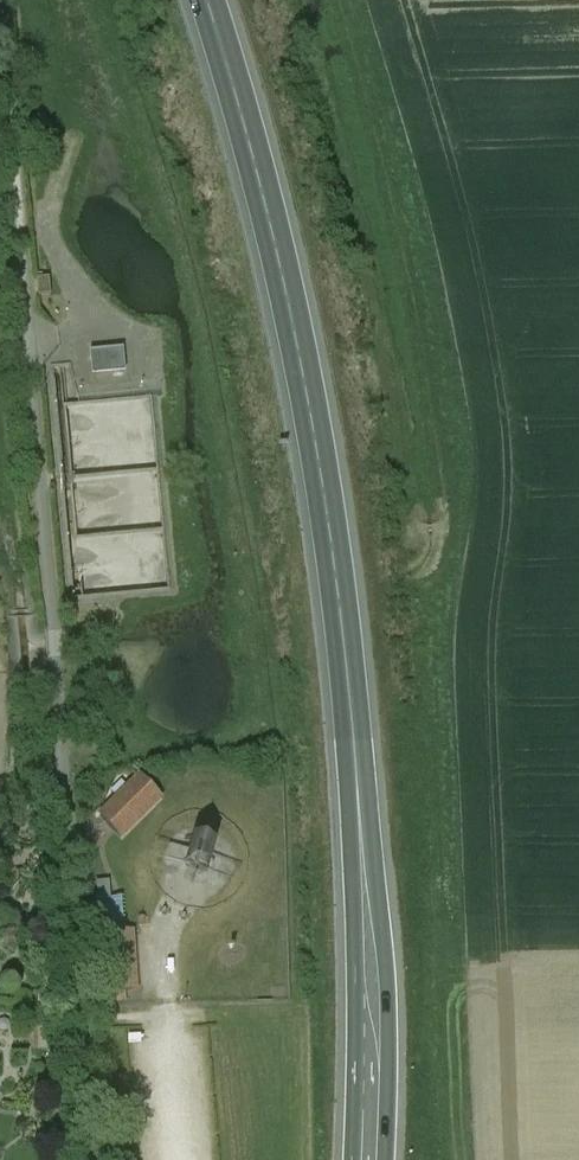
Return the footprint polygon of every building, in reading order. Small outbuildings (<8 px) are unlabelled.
[(47,280),(35,281),(37,299),(49,298),(47,280)] [(121,351),(88,354),(91,377),(123,374),(121,351)] [(100,818),(121,839),(161,800),(139,779),(100,818)] [(195,837),(182,868),(206,878),(218,846),(195,837)] [(134,994),(130,935),(99,937),(102,996),(134,994)]
